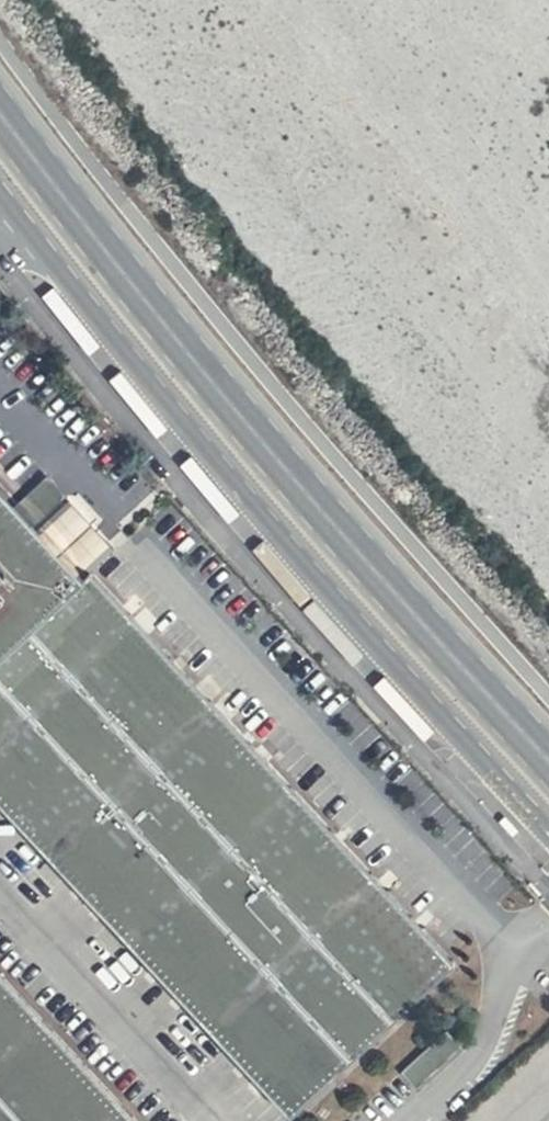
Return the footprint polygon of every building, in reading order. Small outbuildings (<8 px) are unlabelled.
[(294,1113),(457,965),(447,955),(98,580),(90,570),(85,573),(0,483),(0,798),(294,1113)] [(0,979),(0,1120),(131,1120),(0,979)] [(462,1045),(448,1030),(402,1071),(416,1087),(462,1045)]
